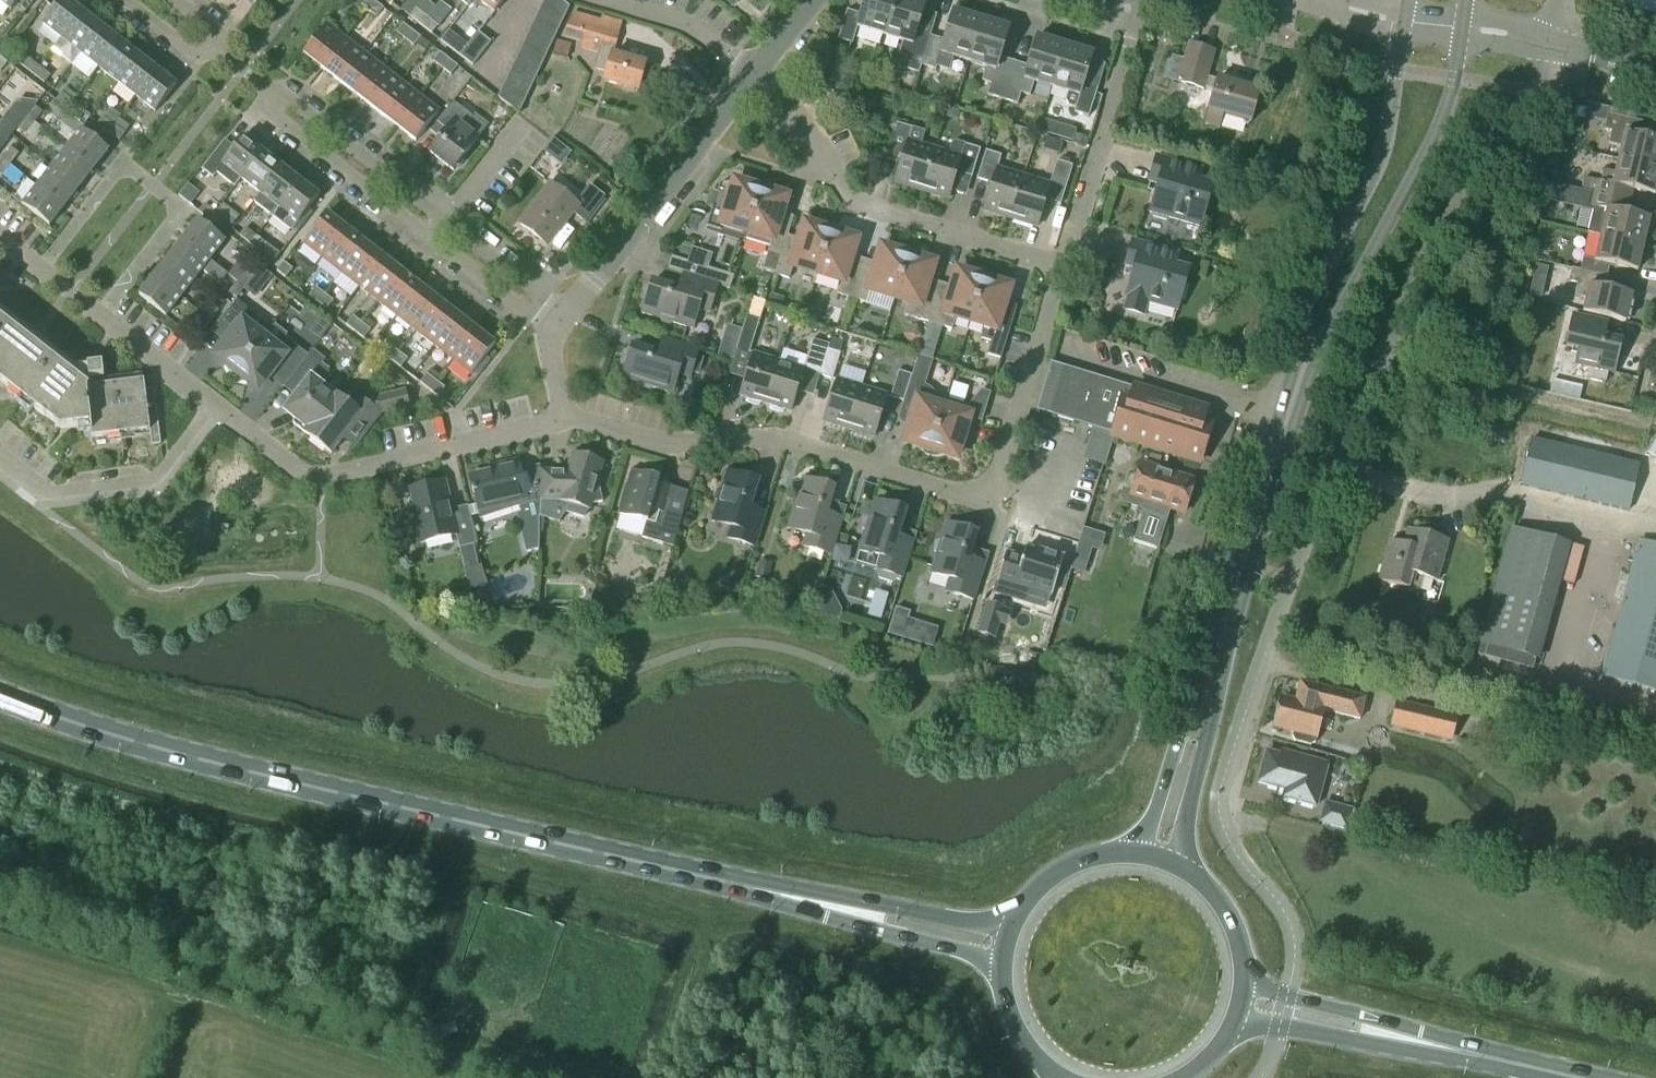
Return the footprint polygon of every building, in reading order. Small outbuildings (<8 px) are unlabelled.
[(11,12),(20,0),(0,0),(0,3),(11,12)] [(62,40),(83,14),(65,0),(62,0),(43,25),(62,40)] [(374,3),(370,0),(363,0),(359,5),(367,12),(374,3)] [(504,0),(479,0),(494,12),(504,0)] [(542,6),(563,22),(570,8),(559,0),(545,0),(542,6)] [(838,41),(853,46),(858,29),(885,38),(897,0),(866,0),(861,16),(847,12),(838,41)] [(919,75),(920,75),(922,67),(931,38),(917,34),(926,5),(910,0),(897,0),(885,38),(903,43),(899,57),(907,60),(904,71),(919,75)] [(1623,8),(1655,15),(1655,1),(1651,0),(1625,0),(1623,8)] [(374,3),(367,12),(376,19),(383,10),(374,3)] [(542,6),(536,19),(557,35),(563,22),(542,6)] [(419,24),(425,17),(416,10),(410,18),(419,24)] [(945,42),(931,38),(922,67),(936,72),(941,55),(969,64),(982,22),(954,13),(945,42)] [(62,40),(80,55),(101,28),(83,14),(62,40)] [(425,17),(419,24),(432,35),(438,27),(425,17)] [(536,19),(529,33),(551,49),(557,35),(536,19)] [(620,34),(569,20),(564,39),(601,49),(595,70),(608,74),(605,83),(638,92),(645,65),(614,56),(620,34)] [(988,97),(1003,102),(1015,64),(1001,60),(1009,31),(982,22),(969,64),(986,69),(982,83),(991,86),(988,97)] [(303,56),(322,71),(346,40),(327,25),(303,56)] [(405,40),(412,32),(404,25),(397,33),(405,40)] [(80,55),(99,69),(120,43),(101,28),(80,55)] [(412,32),(405,40),(414,46),(420,39),(412,32)] [(467,48),(448,33),(441,42),(461,57),(467,48)] [(529,33),(523,46),(544,62),(551,49),(529,33)] [(467,48),(461,57),(473,66),(490,44),(478,34),(467,48)] [(1035,84),(1052,90),(1065,48),(1038,39),(1029,68),(1015,64),(1003,102),(1018,107),(1022,95),(1031,98),(1035,84)] [(322,71),(341,85),(365,55),(346,40),(322,71)] [(556,41),(552,54),(568,58),(572,46),(556,41)] [(99,69),(117,84),(138,57),(120,43),(99,69)] [(523,46),(517,59),(538,75),(544,62),(523,46)] [(1188,46),(1178,83),(1204,90),(1204,88),(1215,91),(1209,113),(1206,127),(1219,130),(1223,117),(1250,124),(1259,93),(1218,82),(1207,79),(1214,53),(1188,46)] [(1065,48),(1052,90),(1068,95),(1066,101),(1070,107),(1076,109),(1075,115),(1089,119),(1099,90),(1084,86),(1093,56),(1065,48)] [(442,70),(449,61),(440,54),(433,63),(442,70)] [(341,85),(360,99),(383,69),(365,55),(341,85)] [(1,73),(8,64),(0,57),(0,72),(1,73)] [(117,84),(136,98),(157,72),(138,57),(117,84)] [(517,59),(511,72),(532,88),(538,75),(517,59)] [(34,77),(40,69),(29,60),(23,68),(34,77)] [(449,61),(442,70),(451,77),(458,68),(449,61)] [(40,69),(34,77),(45,85),(51,77),(40,69)] [(360,99),(378,114),(402,84),(383,69),(360,99)] [(155,113),(176,87),(157,72),(136,98),(155,113)] [(511,72),(504,85),(526,101),(532,88),(511,72)] [(378,114),(397,128),(420,98),(402,84),(378,114)] [(519,115),(519,114),(526,101),(504,85),(498,99),(519,115)] [(67,110),(73,102),(62,94),(56,101),(67,110)] [(416,143),(439,113),(420,98),(397,128),(416,143)] [(73,102),(67,110),(78,118),(84,111),(73,102)] [(465,157),(478,140),(464,129),(472,119),(453,103),(437,124),(447,132),(430,154),(453,172),(455,169),(458,169),(462,167),(464,164),(465,160),(465,157)] [(26,119),(34,125),(43,114),(35,108),(26,119)] [(960,112),(949,109),(946,116),(958,120),(960,112)] [(1576,109),(1574,119),(1585,121),(1587,111),(1576,109)] [(0,129),(0,133),(9,140),(18,129),(18,130),(26,119),(18,112),(15,110),(0,129)] [(1608,116),(1605,132),(1611,133),(1608,146),(1622,149),(1619,163),(1655,171),(1655,144),(1637,140),(1641,123),(1608,116)] [(108,134),(114,127),(103,118),(97,126),(108,134)] [(34,125),(26,119),(18,130),(26,135),(34,125)] [(1574,119),(1572,131),(1582,133),(1585,121),(1574,119)] [(897,125),(888,153),(904,158),(895,185),(922,193),(935,151),(921,147),(926,134),(913,130),(897,125)] [(114,127),(108,134),(119,143),(125,135),(114,127)] [(81,131),(66,150),(93,171),(108,152),(81,131)] [(9,140),(0,133),(0,152),(9,140)] [(225,142),(202,171),(213,180),(217,175),(235,189),(241,181),(262,154),(254,147),(257,143),(246,135),(243,139),(235,149),(225,142)] [(1076,135),(1073,145),(1087,149),(1090,139),(1076,135)] [(952,146),(949,155),(935,151),(922,193),(948,201),(956,175),(972,179),(981,151),(956,143),(952,146)] [(3,160),(10,166),(19,155),(11,149),(3,160)] [(66,150),(52,169),(79,190),(93,171),(66,150)] [(984,212),(1011,221),(1024,178),(998,170),(1002,157),(986,152),(977,181),(993,186),(984,212)] [(241,181),(260,195),(281,168),(262,154),(241,181)] [(1200,227),(1212,186),(1201,182),(1204,172),(1157,158),(1150,183),(1159,186),(1151,213),(1200,227)] [(3,160),(0,164),(0,175),(2,177),(10,166),(3,160)] [(1061,207),(1073,168),(1057,163),(1050,187),(1024,178),(1011,221),(1037,229),(1046,202),(1061,207)] [(1625,191),(1654,198),(1655,195),(1655,171),(1619,163),(1616,174),(1603,171),(1600,184),(1593,182),(1593,181),(1585,179),(1582,192),(1590,194),(1589,195),(1622,203),(1625,191)] [(299,183),(281,168),(260,195),(254,203),(272,217),(278,210),(299,183)] [(52,169),(37,187),(64,208),(79,190),(52,169)] [(717,186),(704,228),(726,235),(728,240),(742,245),(744,238),(746,239),(747,233),(762,184),(759,184),(757,183),(754,184),(752,184),(749,185),(746,186),(733,182),(732,185),(728,185),(724,184),(721,185),(719,186),(717,186)] [(279,210),(272,217),(292,232),(298,225),(319,198),(299,183),(279,210)] [(746,239),(745,240),(770,247),(768,254),(781,258),(785,246),(791,228),(778,224),(786,199),(775,195),(774,194),(774,193),(773,193),(773,192),(772,191),(771,190),(771,189),(770,189),(769,188),(768,187),(767,187),(767,186),(766,186),(765,185),(764,185),(763,184),(762,184),(747,233),(746,239)] [(187,186),(178,197),(189,206),(198,195),(187,186)] [(584,222),(603,198),(590,188),(577,205),(551,186),(520,226),(547,247),(573,213),(584,222)] [(49,228),(64,208),(37,187),(22,207),(49,228)] [(1604,224),(1601,237),(1642,247),(1648,221),(1620,215),(1622,203),(1589,195),(1586,208),(1594,210),(1591,221),(1604,224)] [(199,213),(209,222),(215,214),(205,206),(199,213)] [(226,222),(215,214),(209,222),(220,230),(226,222)] [(303,245),(322,260),(345,230),(327,215),(303,245)] [(198,222),(183,241),(210,262),(225,243),(198,222)] [(793,268),(817,276),(833,227),(829,226),(826,226),(824,226),(821,227),(819,227),(816,229),(805,225),(797,250),(785,246),(781,258),(776,276),(789,281),(793,268)] [(838,296),(852,300),(861,270),(849,266),(856,241),(845,238),(844,236),(843,235),(841,232),(840,231),(837,229),(834,227),(833,227),(817,276),(842,283),(838,296)] [(251,244),(256,238),(246,230),(241,236),(251,244)] [(322,260),(341,274),(364,244),(345,230),(322,260)] [(1584,260),(1581,272),(1606,278),(1609,265),(1636,272),(1642,247),(1601,237),(1595,262),(1584,260)] [(256,238),(251,244),(262,253),(267,246),(256,238)] [(183,241),(168,259),(195,280),(201,272),(221,286),(228,275),(210,262),(183,241)] [(1177,313),(1189,271),(1175,267),(1178,255),(1133,243),(1126,268),(1128,268),(1126,276),(1132,278),(1126,299),(1128,299),(1125,311),(1144,316),(1147,304),(1177,313)] [(341,274),(359,289),(383,259),(364,244),(341,274)] [(267,246),(262,253),(274,263),(279,256),(267,246)] [(896,251),(893,253),(882,249),(874,274),(861,270),(852,300),(866,304),(870,292),(895,300),(910,251),(906,250),(901,250),(898,251),(896,251)] [(910,251),(895,300),(908,304),(905,316),(915,319),(929,324),(938,294),(926,290),(934,265),(923,262),(922,261),(922,260),(921,259),(920,258),(920,257),(919,257),(919,256),(918,256),(918,255),(917,254),(916,254),(916,253),(915,253),(914,252),(913,252),(912,251),(911,251),(910,251)] [(168,259),(154,278),(181,299),(195,280),(168,259)] [(359,289),(378,303),(401,273),(383,259),(359,289)] [(292,271),(284,264),(277,272),(285,279),(292,271)] [(699,281),(718,287),(730,291),(734,278),(704,268),(699,281)] [(1603,292),(1606,278),(1581,272),(1572,270),(1569,284),(1578,286),(1575,298),(1585,300),(1582,312),(1626,323),(1631,298),(1603,292)] [(378,303),(396,318),(420,288),(401,273),(378,303)] [(950,298),(938,294),(929,324),(952,331),(957,319),(971,323),(986,274),(982,273),(981,273),(977,273),(976,274),(972,275),(969,276),(958,273),(950,298)] [(245,274),(238,284),(244,289),(252,280),(245,274)] [(1010,289),(998,285),(998,284),(996,281),(994,279),(993,278),(990,276),(987,275),(986,274),(971,323),(984,327),(981,340),(991,343),(987,356),(1001,360),(1010,330),(998,326),(1010,289)] [(644,315),(660,320),(663,325),(669,327),(674,325),(687,329),(693,309),(708,314),(708,315),(709,315),(718,287),(699,281),(699,282),(684,277),(679,292),(654,284),(654,283),(653,283),(651,287),(646,290),(644,297),(647,302),(643,315),(644,316),(644,315)] [(166,318),(181,299),(154,278),(139,297),(166,318)] [(244,289),(237,284),(229,294),(236,300),(243,291),(244,289)] [(1530,296),(1541,298),(1543,287),(1533,285),(1530,296)] [(396,318),(415,333),(439,302),(420,288),(396,318)] [(318,305),(325,296),(316,289),(309,298),(318,305)] [(325,296),(318,305),(326,312),(333,303),(325,296)] [(771,296),(768,306),(781,310),(784,300),(771,296)] [(215,358),(224,365),(225,369),(226,372),(227,374),(228,375),(229,376),(231,379),(232,380),(264,340),(254,332),(260,320),(236,301),(216,326),(231,337),(215,358)] [(415,333),(434,347),(457,317),(439,302),(415,333)] [(212,306),(203,317),(211,323),(219,312),(212,306)] [(736,351),(737,351),(749,355),(760,320),(747,316),(737,348),(736,351)] [(195,327),(202,333),(211,323),(203,317),(195,327)] [(356,332),(362,324),(353,317),(347,325),(356,332)] [(434,347),(452,362),(476,331),(457,317),(434,347)] [(1614,375),(1621,343),(1596,338),(1599,323),(1574,317),(1567,349),(1580,352),(1576,366),(1590,369),(1587,381),(1606,385),(1608,373),(1614,375)] [(60,431),(90,427),(91,439),(149,432),(151,447),(161,446),(154,391),(145,392),(144,382),(105,387),(102,368),(87,369),(90,389),(88,389),(0,320),(0,384),(60,431)] [(362,324),(356,332),(364,339),(371,332),(362,324)] [(290,380),(308,357),(285,339),(288,335),(275,325),(264,340),(232,380),(236,382),(240,384),(244,384),(247,384),(249,384),(258,391),(274,370),(289,382),(290,380)] [(471,377),(495,346),(476,331),(452,362),(471,377)] [(624,380),(640,385),(642,389),(649,392),(654,389),(667,393),(673,374),(689,379),(688,379),(690,380),(692,374),(698,376),(703,359),(697,357),(699,352),(663,341),(659,356),(634,348),(633,347),(631,352),(626,354),(624,362),(627,367),(623,380),(624,380)] [(770,406),(770,409),(772,411),(780,413),(783,413),(785,411),(790,413),(803,371),(820,377),(828,351),(830,346),(812,341),(803,371),(778,363),(765,405),(770,406)] [(723,343),(718,358),(733,362),(736,351),(737,348),(723,343)] [(394,362),(399,354),(390,347),(384,355),(394,362)] [(292,425),(305,435),(335,397),(335,396),(334,398),(321,388),(329,371),(322,365),(325,361),(312,351),(308,357),(290,380),(302,390),(285,412),(295,421),(292,425)] [(833,381),(841,355),(828,351),(820,377),(833,381)] [(402,368),(407,360),(399,354),(394,362),(402,368)] [(746,381),(740,397),(746,399),(746,402),(748,403),(756,406),(759,406),(761,403),(765,405),(778,363),(753,355),(753,356),(746,381)] [(918,356),(912,377),(907,393),(919,397),(905,444),(916,447),(916,449),(918,452),(921,454),(924,456),(927,458),(928,458),(946,401),(936,398),(925,386),(933,361),(918,356)] [(1038,412),(1171,452),(1201,462),(1212,426),(1203,423),(1207,412),(1186,405),(1185,406),(1052,365),(1038,412)] [(907,393),(912,377),(899,373),(890,399),(903,403),(907,393)] [(429,392),(436,383),(427,376),(420,385),(429,392)] [(1550,393),(1565,396),(1568,383),(1553,380),(1550,393)] [(824,423),(849,431),(862,389),(837,381),(824,423)] [(436,383),(429,392),(438,399),(445,390),(436,383)] [(874,439),(887,397),(862,389),(849,431),(874,439)] [(946,401),(928,458),(932,459),(935,459),(937,459),(940,458),(943,457),(945,456),(956,460),(966,430),(971,432),(974,421),(982,423),(990,395),(981,392),(970,404),(970,408),(946,401)] [(373,401),(368,407),(358,399),(350,408),(335,397),(305,435),(331,455),(347,435),(358,444),(381,414),(408,408),(405,393),(373,401)] [(1628,512),(1639,467),(1533,442),(1522,488),(1628,512)] [(572,455),(567,472),(540,472),(540,470),(539,470),(539,533),(544,533),(544,520),(559,524),(566,514),(584,519),(589,511),(590,512),(592,505),(603,503),(598,485),(604,464),(593,461),(591,453),(578,456),(572,455)] [(498,471),(471,477),(482,525),(518,516),(527,553),(539,550),(539,533),(539,470),(539,472),(521,476),(518,462),(497,467),(498,471)] [(1127,482),(1122,500),(1125,505),(1142,510),(1145,515),(1137,540),(1157,547),(1165,522),(1169,510),(1184,515),(1184,512),(1188,510),(1190,504),(1188,500),(1194,482),(1157,471),(1155,477),(1138,473),(1136,481),(1132,480),(1127,482)] [(674,549),(683,515),(668,510),(674,489),(659,484),(660,480),(631,472),(618,516),(646,524),(642,539),(674,549)] [(759,484),(759,483),(755,482),(752,477),(744,475),(739,477),(726,473),(726,474),(721,491),(717,493),(715,500),(717,504),(713,517),(732,523),(728,538),(727,538),(727,539),(755,548),(765,514),(750,509),(758,484),(759,484)] [(835,492),(835,490),(831,489),(828,484),(821,482),(816,484),(803,480),(802,481),(803,482),(798,498),(793,500),(791,507),(793,511),(789,525),(809,531),(804,546),(803,546),(803,547),(831,556),(842,520),(827,516),(834,491),(835,492)] [(477,546),(468,507),(466,508),(467,511),(452,515),(445,483),(410,492),(417,518),(412,519),(418,546),(456,536),(459,550),(464,569),(478,565),(473,546),(477,546)] [(861,547),(858,557),(877,563),(875,569),(874,569),(874,570),(877,571),(879,580),(893,584),(898,578),(902,579),(913,543),(898,539),(906,514),(907,512),(902,511),(900,506),(892,504),(887,506),(874,502),(874,504),(869,520),(865,522),(863,529),(865,534),(861,547)] [(978,536),(978,535),(974,533),(971,528),(964,526),(959,529),(946,525),(945,526),(946,526),(941,542),(936,545),(934,551),(936,556),(932,569),(952,575),(946,592),(945,593),(973,602),(985,565),(970,560),(977,536),(978,536)] [(1436,583),(1447,543),(1408,532),(1400,563),(1386,559),(1379,583),(1418,594),(1422,579),(1436,583)] [(1509,543),(1481,645),(1535,660),(1563,558),(1509,543)] [(1642,545),(1606,677),(1655,691),(1655,549),(1642,545)] [(1072,570),(1083,574),(1091,552),(1078,548),(1072,570)] [(1006,553),(994,594),(1018,602),(1022,587),(1051,596),(1052,597),(1064,558),(1038,550),(1037,552),(1026,549),(1023,558),(1006,553)] [(773,564),(760,561),(755,578),(768,582),(773,564)] [(831,590),(821,587),(813,614),(839,622),(842,611),(831,590)] [(641,603),(649,603),(649,594),(640,594),(641,603)] [(999,624),(1003,612),(1003,611),(987,606),(978,633),(995,638),(999,624)] [(938,630),(908,621),(910,614),(896,610),(894,616),(888,636),(932,649),(938,630)] [(1296,743),(1311,747),(1316,745),(1317,740),(1312,739),(1320,711),(1361,721),(1365,702),(1364,701),(1365,700),(1301,683),(1296,701),(1283,698),(1282,701),(1279,703),(1277,709),(1279,712),(1275,728),(1294,733),(1293,739),(1296,743)] [(1389,730),(1407,734),(1448,743),(1453,720),(1395,707),(1389,730)] [(1268,754),(1259,783),(1286,791),(1284,798),(1315,806),(1318,794),(1326,765),(1305,759),(1284,753),(1283,758),(1268,754)] [(1347,831),(1352,812),(1326,805),(1321,824),(1347,831)]
